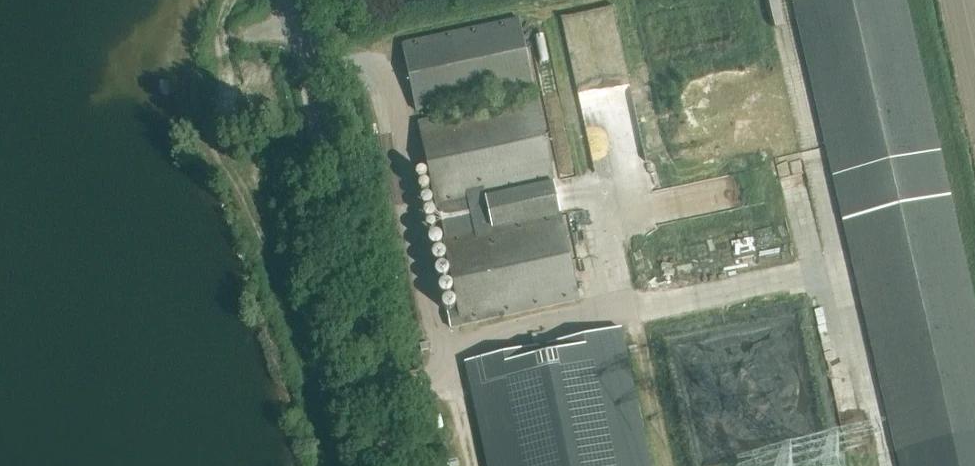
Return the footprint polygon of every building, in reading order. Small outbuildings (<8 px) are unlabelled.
[(896,452),(899,465),(974,465),(974,305),(905,0),(792,0),(896,452)] [(533,85),(519,18),(401,43),(415,110),(426,107),(429,119),(418,122),(436,208),(442,207),(448,238),(443,239),(461,325),(579,300),(536,96),(438,117),(435,106),(533,85)] [(728,257),(731,272),(783,261),(775,221),(706,236),(712,260),(728,257)] [(465,361),(488,465),(650,465),(620,327),(465,361)]
